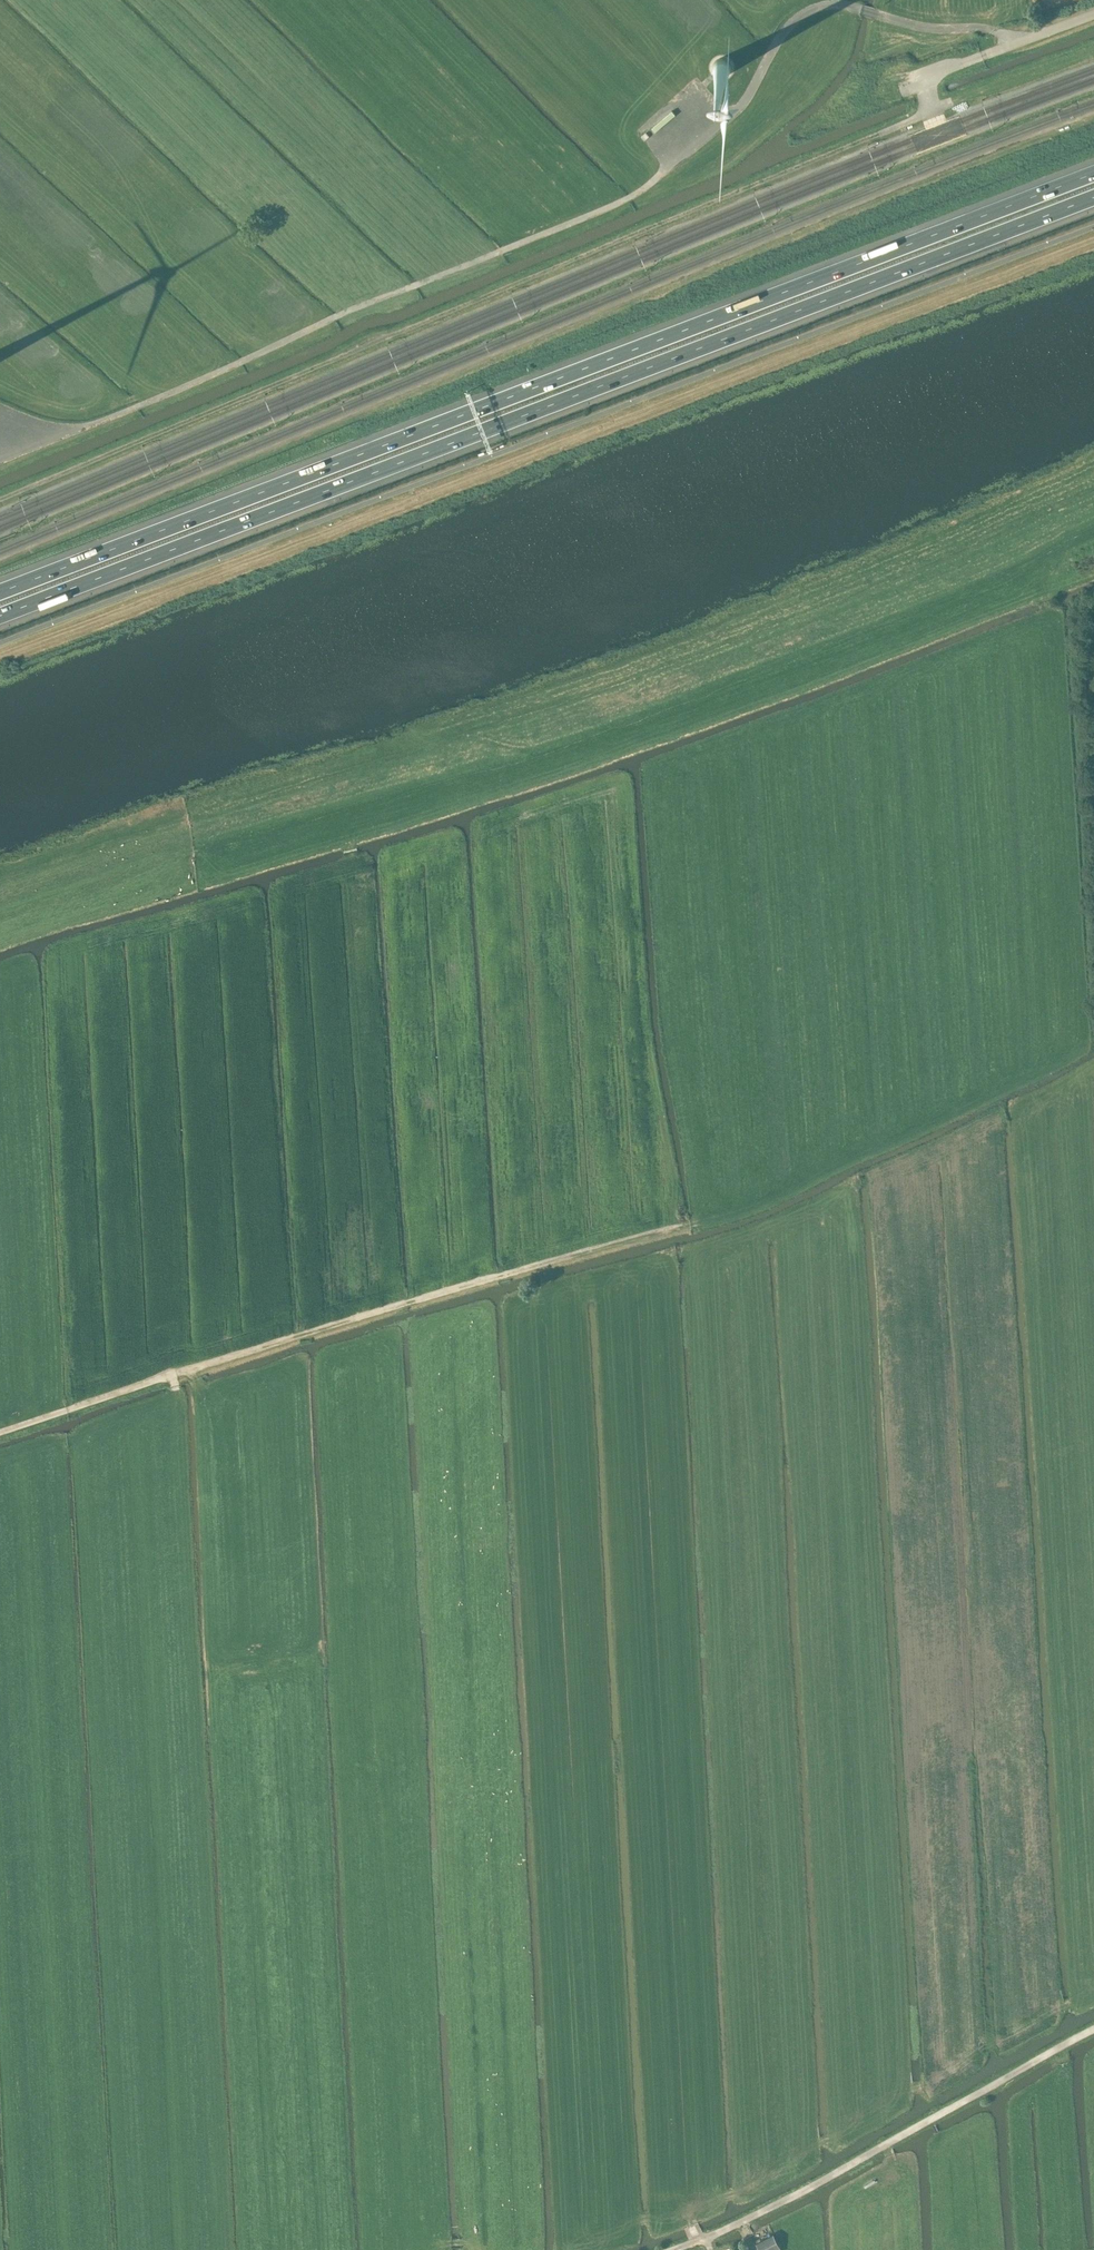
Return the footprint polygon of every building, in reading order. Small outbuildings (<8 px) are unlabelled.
[(760,2249),(782,2249),(772,2232),(755,2241),(760,2249)]
